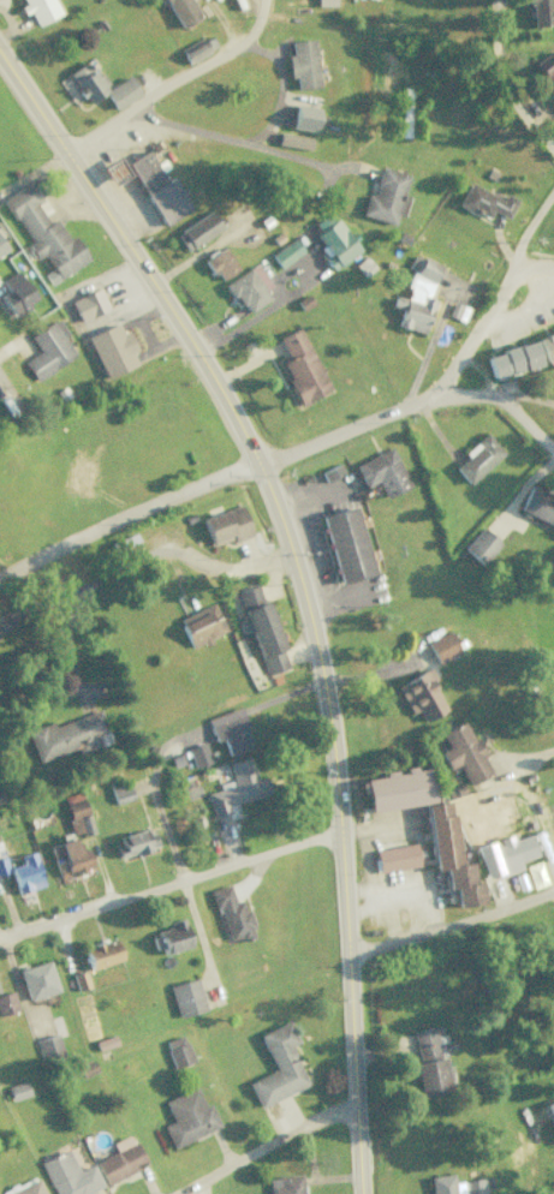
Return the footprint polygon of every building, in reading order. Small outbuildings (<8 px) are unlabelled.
[(59,13),(53,0),(19,0),(25,12),(27,11),(35,26),(59,13)] [(200,16),(190,0),(163,0),(180,28),(200,16)] [(530,25),(553,25),(553,0),(529,0),(530,25)] [(210,52),(202,37),(180,49),(188,64),(210,52)] [(288,77),(294,76),(296,89),(318,87),(314,38),(290,40),(291,55),(286,55),(288,77)] [(532,65),(553,94),(553,48),(532,65)] [(106,87),(85,60),(66,74),(86,101),(106,87)] [(103,91),(115,109),(140,93),(128,75),(103,91)] [(191,209),(173,177),(164,182),(148,150),(127,161),(162,224),(191,209)] [(403,215),(408,195),(402,194),(408,173),(381,166),(373,196),(365,194),(360,215),(393,223),(396,214),(403,215)] [(89,259),(74,234),(68,238),(56,218),(48,223),(36,204),(41,200),(30,181),(3,197),(31,243),(26,246),(33,258),(42,253),(57,278),(89,259)] [(457,203),(486,219),(492,210),(506,218),(516,199),(505,193),(502,200),(469,182),(457,203)] [(211,209),(174,234),(186,252),(223,227),(211,209)] [(330,268),(357,252),(335,213),(314,224),(318,232),(314,235),(326,256),(324,258),(330,268)] [(302,252),(295,239),(270,253),(278,266),(302,252)] [(217,281),(237,269),(224,247),(204,258),(217,281)] [(423,334),(434,299),(429,298),(439,263),(411,255),(407,270),(411,271),(403,298),(393,295),(390,306),(400,309),(395,325),(423,334)] [(274,295),(254,264),(224,283),(244,314),(274,295)] [(0,294),(0,297),(11,316),(34,302),(16,270),(0,280),(6,290),(0,294)] [(79,322),(108,308),(98,287),(69,300),(79,322)] [(23,362),(34,380),(74,355),(63,336),(66,334),(57,318),(28,336),(38,352),(23,362)] [(126,330),(120,332),(117,323),(86,336),(104,378),(136,364),(130,352),(135,350),(126,330)] [(300,404),(330,388),(298,327),(277,338),(288,358),(279,363),(300,404)] [(535,338),(544,361),(553,357),(553,331),(535,338)] [(539,364),(532,341),(484,354),(491,378),(539,364)] [(503,452),(486,433),(451,466),(468,484),(503,452)] [(408,487),(392,447),(354,463),(363,486),(376,481),(383,497),(408,487)] [(526,489),(518,512),(553,525),(553,499),(526,489)] [(210,547),(250,534),(240,504),(201,518),(210,547)] [(374,573),(354,505),(319,516),(338,584),(374,573)] [(461,548),(480,564),(499,543),(481,526),(461,548)] [(286,667),(260,584),(236,591),(244,616),(238,618),(243,634),(252,631),(265,674),(286,667)] [(177,619),(191,649),(225,632),(211,603),(177,619)] [(459,652),(447,630),(425,642),(437,664),(459,652)] [(445,710),(431,681),(434,679),(429,668),(395,685),(410,714),(417,710),(422,721),(445,710)] [(227,755),(249,747),(243,730),(247,729),(239,707),(206,719),(214,741),(221,738),(227,755)] [(36,762),(76,748),(78,755),(111,743),(99,709),(52,726),(50,722),(25,731),(36,762)] [(458,764),(468,784),(491,773),(465,720),(439,733),(447,748),(439,752),(447,769),(458,764)] [(186,747),(194,768),(210,762),(203,741),(186,747)] [(206,793),(212,817),(229,813),(227,804),(267,795),(263,777),(254,779),(249,757),(226,762),(231,780),(217,783),(219,789),(206,793)] [(362,779),(367,812),(432,801),(427,767),(413,770),(412,767),(380,772),(381,776),(362,779)] [(110,785),(113,803),(132,799),(128,781),(110,785)] [(73,836),(92,830),(80,791),(61,797),(73,836)] [(432,869),(444,868),(446,889),(454,889),(456,906),(482,903),(480,881),(473,882),(470,862),(458,863),(450,800),(424,803),(432,869)] [(152,829),(116,837),(120,856),(156,848),(152,829)] [(472,846),(483,880),(520,868),(518,861),(536,855),(529,833),(511,839),(509,834),(493,839),(472,846)] [(51,843),(56,874),(88,869),(85,847),(75,849),(73,840),(51,843)] [(375,847),(377,870),(417,867),(415,844),(375,847)] [(20,854),(21,864),(10,866),(14,892),(40,888),(35,851),(20,854)] [(233,902),(228,884),(212,889),(227,943),(253,936),(242,900),(233,902)] [(157,930),(161,952),(188,946),(182,918),(167,921),(169,928),(157,930)] [(83,948),(89,969),(120,959),(114,939),(83,948)] [(57,991),(47,960),(17,970),(27,1000),(57,991)] [(72,974),(76,990),(87,987),(83,972),(72,974)] [(204,1010),(196,978),(169,985),(177,1017),(204,1010)] [(18,1011),(12,991),(0,994),(0,1015),(18,1011)] [(274,1071),(247,1082),(258,1107),(308,1086),(290,1045),(298,1042),(288,1020),(257,1033),(274,1071)] [(418,1096),(446,1091),(435,1027),(413,1030),(418,1062),(412,1063),(418,1096)] [(192,1061),(182,1034),(163,1041),(173,1068),(192,1061)] [(34,1039),(39,1061),(61,1057),(57,1035),(34,1039)] [(96,1071),(91,1059),(76,1067),(81,1078),(96,1071)] [(5,1086),(10,1100),(28,1095),(23,1080),(5,1086)] [(173,1148),(219,1126),(209,1103),(203,1105),(194,1086),(163,1101),(172,1121),(162,1126),(173,1148)] [(94,1162),(106,1185),(145,1164),(133,1141),(94,1162)] [(102,1187),(91,1163),(76,1170),(67,1149),(39,1161),(54,1193),(86,1193),(102,1187)] [(483,1187),(490,1186),(489,1177),(452,1182),(451,1173),(428,1177),(431,1193),(484,1193),(483,1187)] [(268,1193),(303,1193),(302,1175),(267,1177),(268,1193)] [(34,1176),(0,1192),(0,1193),(43,1193),(34,1176)]
